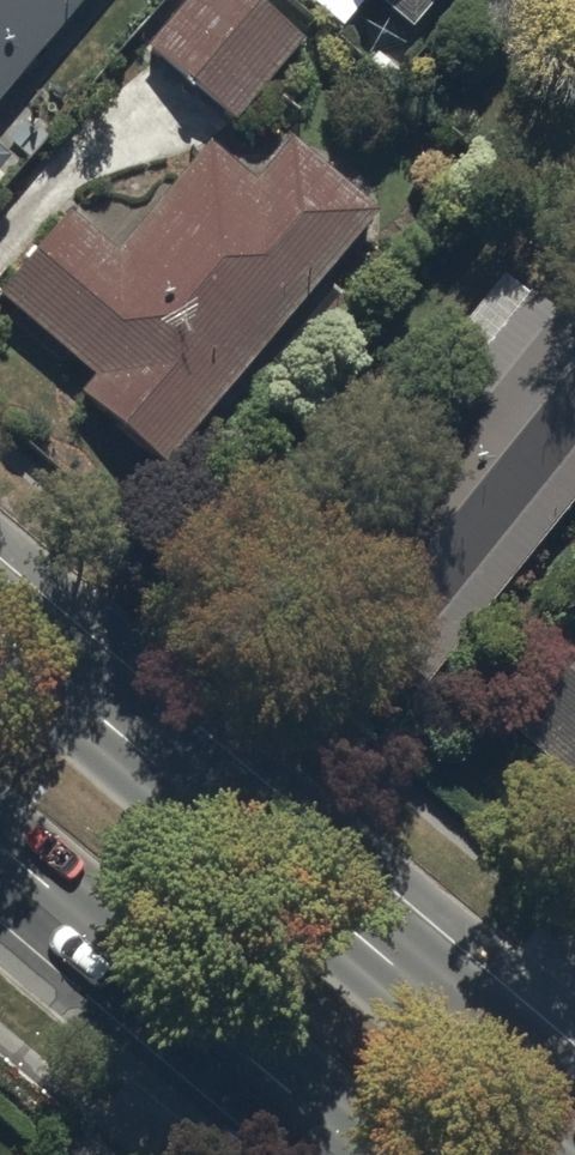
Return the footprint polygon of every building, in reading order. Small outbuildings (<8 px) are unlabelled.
[(100,0),(0,0),(0,122),(100,0)] [(248,0),(196,0),(148,64),(238,132),(306,43),(248,0)] [(414,43),(448,0),(362,0),(414,43)] [(290,152),(254,195),(208,157),(123,259),(71,215),(0,300),(0,316),(90,391),(78,406),(165,479),(377,225),(290,152)] [(13,169),(0,158),(0,184),(13,169)] [(528,299),(323,543),(456,655),(574,514),(574,338),(528,299)]
